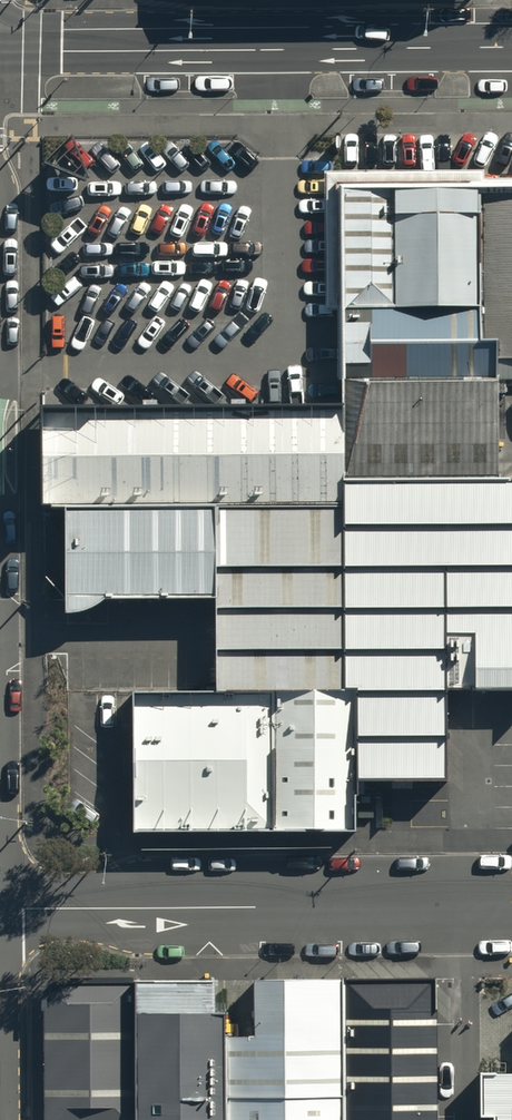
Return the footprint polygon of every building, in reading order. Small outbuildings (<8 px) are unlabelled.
[(343,191),(344,364),(497,363),(511,363),(511,189),(343,191)] [(345,484),(500,483),(497,379),(497,363),(344,364),(345,407),(345,484)] [(345,484),(345,407),(44,409),(45,506),(66,508),(216,508),(345,505),(345,484)] [(345,484),(345,505),(346,691),(358,691),(448,691),(511,690),(511,482),(500,483),(345,484)] [(346,691),(345,505),(216,508),(216,597),(218,693),(346,691)] [(216,508),(66,508),(68,596),(216,597),(216,508)] [(218,693),(136,692),(134,833),(357,832),(357,780),(358,691),(346,691),(218,693)] [(358,691),(357,780),(392,782),(449,781),(448,691),(358,691)] [(226,1119),(347,1119),(345,979),(258,980),(259,1038),(226,1038),(226,1119)] [(345,979),(347,1119),(439,1119),(438,979),(345,979)] [(48,980),(47,1119),(138,1119),(137,980),(48,980)] [(137,980),(138,1119),(226,1119),(226,1038),(224,980),(137,980)] [(481,1077),(482,1119),(511,1119),(511,1077),(481,1077)]
